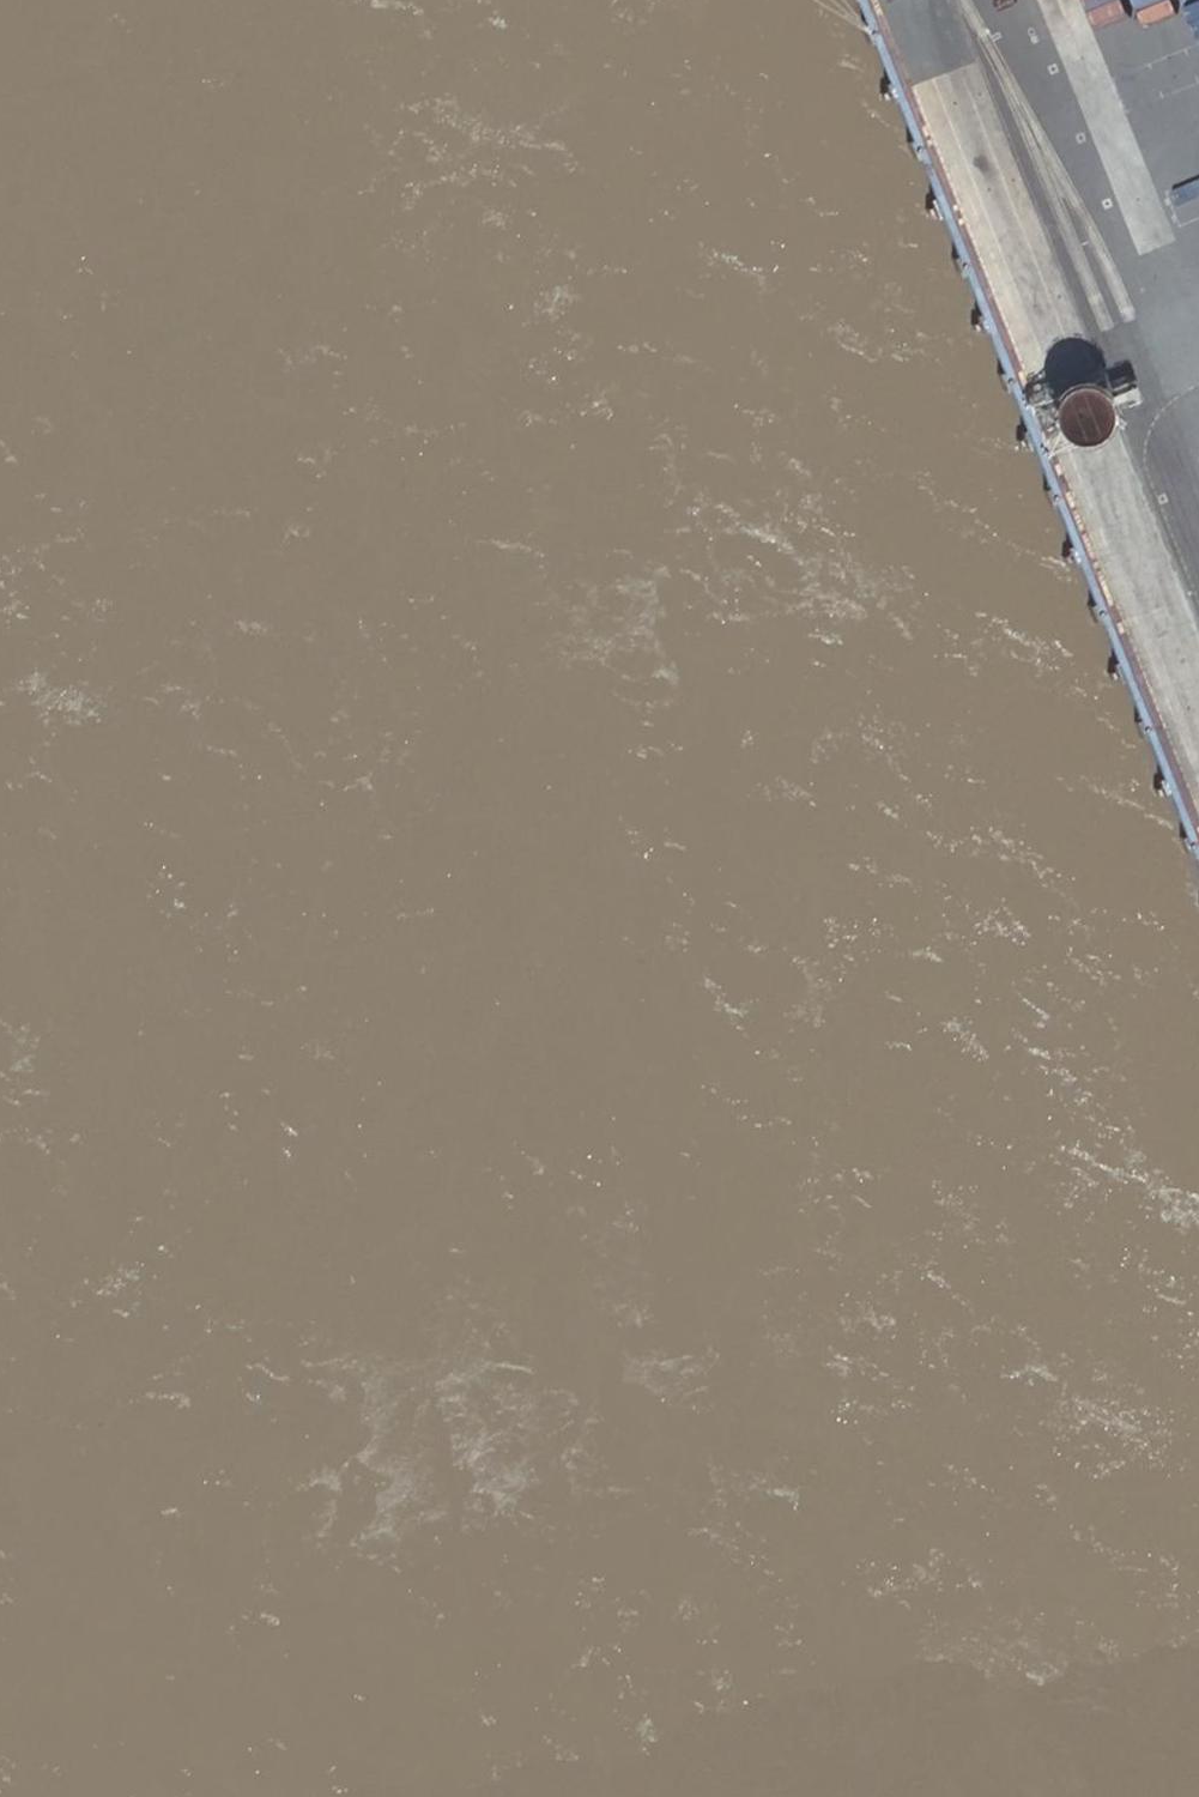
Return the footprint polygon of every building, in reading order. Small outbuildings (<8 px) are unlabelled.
[(1198,25),(1198,9),(1183,16),(1189,29),(1198,25)] [(1037,21),(1014,29),(1023,52),(1046,44),(1037,21)] [(1163,162),(1167,173),(1198,163),(1198,151),(1163,162)]
